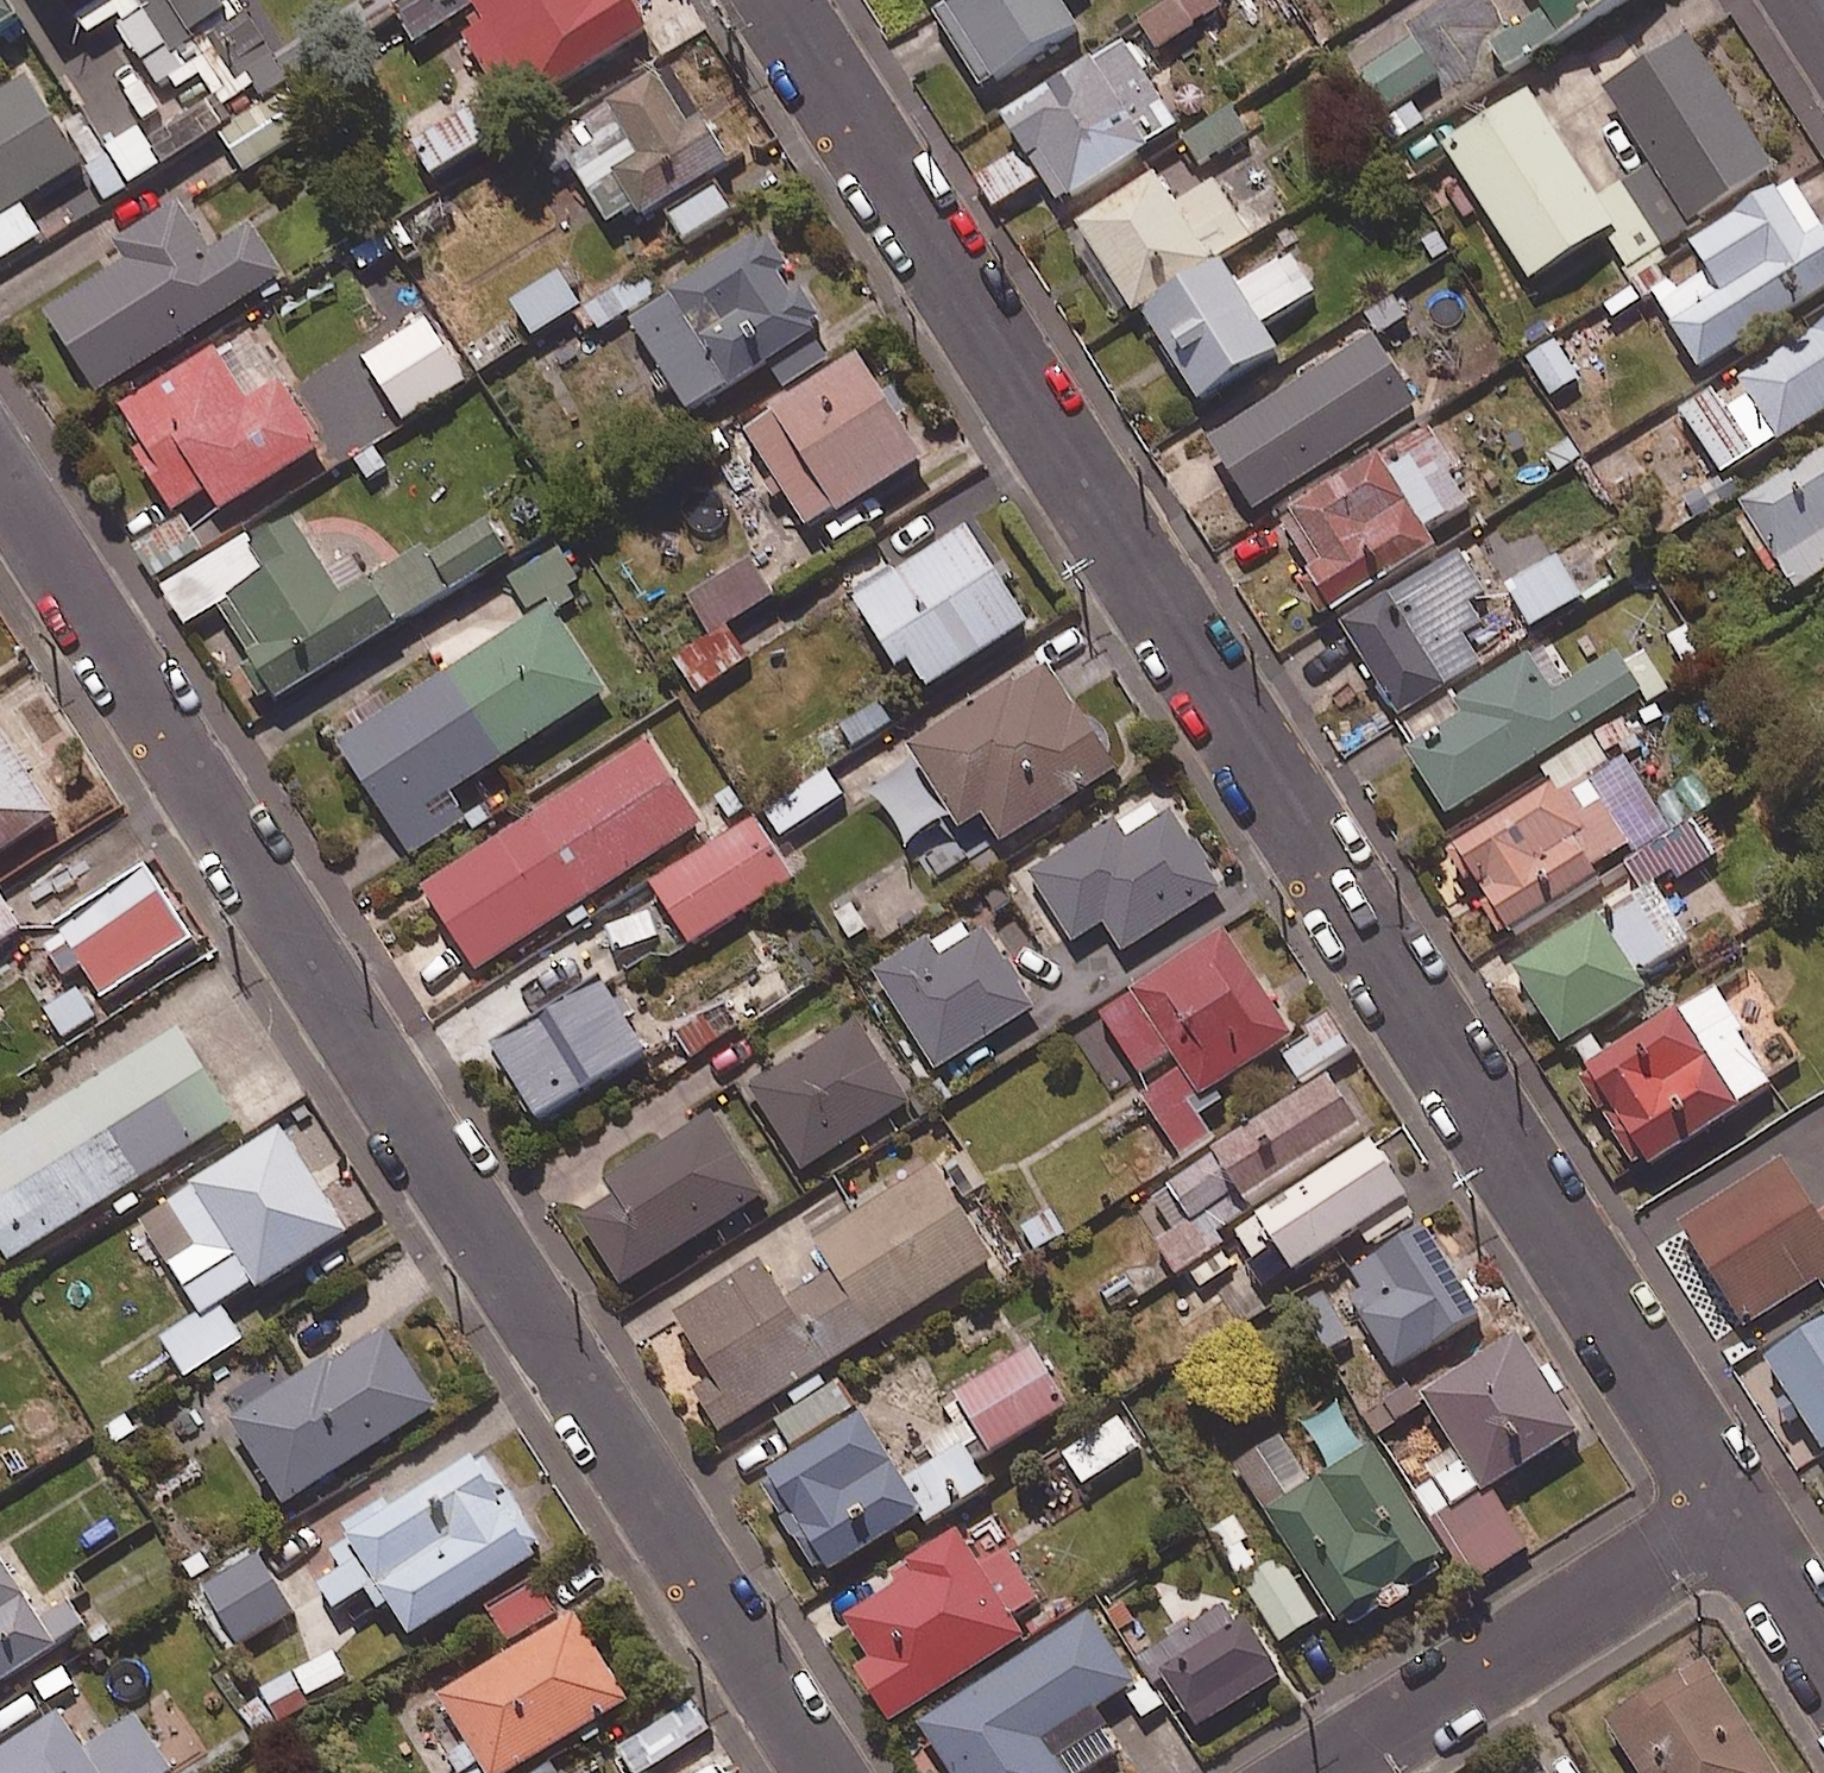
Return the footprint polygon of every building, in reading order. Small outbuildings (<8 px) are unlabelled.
[(9,0),(0,0),(0,36),(23,22),(9,0)] [(237,0),(45,0),(51,9),(59,3),(90,39),(119,21),(161,86),(169,82),(176,94),(199,79),(221,114),(254,93),(261,105),(292,86),(237,0)] [(649,33),(643,22),(643,14),(634,0),(423,0),(394,17),(412,47),(464,15),(476,34),(465,40),(498,94),(521,80),(535,102),(649,33)] [(925,3),(981,91),(1078,29),(1063,6),(1072,0),(930,0),(925,3)] [(1141,25),(1158,50),(1216,11),(1209,0),(1179,0),(1141,25)] [(1548,12),(1489,49),(1508,79),(1635,0),(1540,0),(1548,12)] [(1653,167),(1624,185),(1662,245),(1779,172),(1693,35),(1604,90),(1653,167)] [(1168,106),(1127,41),(1004,119),(1024,151),(977,182),(994,209),(1042,179),(1058,205),(1167,136),(1153,115),(1168,106)] [(1439,76),(1414,41),(1360,80),(1385,115),(1439,76)] [(733,170),(672,70),(540,149),(555,173),(570,164),(608,228),(634,212),(642,225),(733,170)] [(27,78),(0,95),(0,221),(24,207),(84,169),(27,78)] [(1600,200),(1530,91),(1443,147),(1531,286),(1609,236),(1629,267),(1662,245),(1624,185),(1600,200)] [(309,132),(283,92),(219,132),(245,173),(309,132)] [(496,143),(476,109),(412,148),(432,181),(496,143)] [(1250,133),(1235,109),(1184,141),(1199,165),(1250,133)] [(1177,208),(1156,176),(1076,228),(1133,317),(1252,240),(1215,183),(1177,208)] [(1796,183),(1692,247),(1712,278),(1662,308),(1701,371),(1823,295),(1823,228),(1796,183)] [(734,213),(716,184),(666,216),(684,245),(734,213)] [(213,252),(179,200),(111,245),(122,263),(45,313),(98,395),(285,274),(254,226),(213,252)] [(0,221),(0,267),(44,239),(24,207),(0,221)] [(763,250),(757,240),(669,295),(672,301),(633,325),(663,373),(649,381),(661,400),(672,393),(687,417),(771,365),(784,387),(828,360),(809,330),(821,323),(804,296),(795,301),(782,279),(791,273),(773,244),(763,250)] [(1242,290),(1226,265),(1142,317),(1198,406),(1278,355),(1262,330),(1319,294),(1295,256),(1242,290)] [(534,340),(583,308),(561,274),(512,306),(534,340)] [(657,292),(646,274),(577,316),(588,334),(657,292)] [(363,361),(403,424),(467,384),(416,304),(376,330),(387,346),(363,361)] [(524,352),(503,323),(467,349),(487,378),(524,352)] [(1741,384),(1750,398),(1730,411),(1717,391),(1681,415),(1723,480),(1729,476),(1778,445),(1780,448),(1823,420),(1823,331),(1741,384)] [(1422,406),(1377,336),(1209,444),(1255,514),(1422,406)] [(219,357),(214,348),(120,410),(145,449),(135,455),(174,515),(206,494),(220,515),(322,449),(249,338),(219,357)] [(1581,380),(1558,343),(1530,361),(1553,397),(1581,380)] [(885,398),(859,357),(770,414),(773,418),(745,435),(806,530),(835,512),(839,518),(926,463),(900,423),(909,417),(894,393),(885,398)] [(1459,472),(1432,429),(1281,524),(1313,574),(1309,576),(1313,582),(1301,589),(1323,624),(1440,551),(1429,534),(1469,509),(1450,478),(1459,472)] [(1581,459),(1569,441),(1548,455),(1560,474),(1581,459)] [(1743,509),(1749,519),(1739,525),(1773,578),(1784,572),(1799,595),(1823,579),(1823,457),(1743,509)] [(1723,480),(1687,503),(1699,522),(1741,495),(1729,476),(1723,480)] [(204,552),(182,518),(132,549),(154,584),(204,552)] [(341,604),(293,529),(258,551),(252,541),(165,595),(188,630),(218,610),(254,667),(242,674),(262,705),(270,701),(275,709),(399,631),(396,627),(508,557),(488,527),(432,563),(425,551),(341,604)] [(1031,627),(970,532),(897,578),(891,569),(854,593),(860,602),(855,605),(899,674),(913,665),(931,692),(1031,627)] [(587,593),(559,548),(510,579),(530,611),(549,599),(551,606),(555,613),(587,593)] [(1489,596),(1462,553),(1343,629),(1401,720),(1452,688),(1483,667),(1464,638),(1485,625),(1473,607),(1489,596)] [(775,599),(750,559),(687,599),(712,639),(775,599)] [(1585,600),(1560,559),(1508,591),(1533,632),(1585,600)] [(555,613),(551,606),(394,709),(384,693),(346,718),(357,735),(337,748),(410,860),(467,823),(450,798),(609,694),(555,613)] [(749,668),(726,639),(687,668),(709,698),(749,668)] [(1642,696),(1618,656),(1554,696),(1531,660),(1462,704),(1452,688),(1401,720),(1396,723),(1413,751),(1408,754),(1448,817),(1642,696)] [(1116,772),(1048,668),(1017,688),(1014,684),(909,752),(962,832),(985,817),(1004,845),(1116,772)] [(893,726),(879,703),(839,728),(854,751),(893,726)] [(0,731),(0,859),(56,825),(28,778),(34,774),(24,758),(18,761),(0,731)] [(707,827),(652,744),(423,894),(478,977),(707,827)] [(846,802),(829,777),(771,816),(788,841),(846,802)] [(1562,799),(1554,786),(1454,850),(1457,854),(1450,859),(1468,886),(1476,881),(1491,905),(1483,910),(1502,940),(1508,936),(1510,939),(1601,881),(1595,872),(1631,849),(1588,782),(1562,799)] [(1121,828),(1116,821),(1029,877),(1074,946),(1104,926),(1123,955),(1223,889),(1174,815),(1162,823),(1152,808),(1121,828)] [(797,879),(757,817),(651,885),(690,947),(797,879)] [(1716,850),(1698,820),(1628,864),(1645,892),(1517,973),(1564,1047),(1647,995),(1637,980),(1693,945),(1657,887),(1716,850)] [(194,942),(149,871),(58,928),(63,937),(45,948),(63,977),(82,965),(104,999),(194,942)] [(0,896),(0,947),(23,932),(0,896)] [(937,946),(932,939),(874,976),(937,1075),(1037,1011),(987,933),(973,942),(964,928),(937,946)] [(1292,1043),(1224,937),(1133,995),(1135,999),(1101,1021),(1140,1081),(1171,1061),(1178,1073),(1143,1096),(1184,1159),(1214,1140),(1192,1107),(1292,1043)] [(803,990),(768,938),(700,982),(718,1009),(675,1037),(692,1062),(803,990)] [(647,1057),(599,980),(489,1049),(537,1125),(647,1057)] [(1749,1034),(1717,986),(1588,1071),(1593,1079),(1584,1085),(1603,1114),(1612,1109),(1627,1132),(1614,1140),(1637,1175),(1646,1168),(1650,1174),(1744,1113),(1742,1110),(1774,1089),(1741,1039),(1749,1034)] [(97,1021),(78,993),(45,1016),(65,1044),(97,1021)] [(1354,1050),(1331,1014),(1305,1031),(1311,1039),(1282,1058),(1299,1085),(1354,1050)] [(908,1095),(859,1020),(750,1091),(803,1172),(913,1100),(925,1118),(938,1110),(922,1086),(908,1095)] [(179,1030),(0,1141),(0,1252),(8,1265),(237,1124),(179,1030)] [(1364,1134),(1330,1081),(1215,1155),(1217,1159),(1166,1191),(1188,1224),(1155,1245),(1179,1282),(1189,1276),(1199,1291),(1236,1267),(1225,1250),(1228,1248),(1206,1214),(1240,1192),(1250,1208),(1364,1134)] [(762,1199),(712,1118),(606,1183),(615,1199),(580,1221),(621,1287),(762,1199)] [(346,1238),(280,1134),(138,1223),(198,1318),(160,1342),(185,1381),(248,1341),(226,1307),(253,1290),(256,1295),(346,1238)] [(1379,1155),(1373,1146),(1239,1235),(1258,1263),(1249,1269),(1267,1296),(1361,1234),(1370,1247),(1416,1216),(1409,1205),(1412,1203),(1393,1175),(1395,1167),(1387,1156),(1379,1155)] [(1821,1215),(1784,1158),(1678,1225),(1746,1332),(1822,1284),(1823,1288),(1823,1213),(1821,1215)] [(786,1303),(761,1263),(672,1318),(713,1383),(694,1395),(720,1436),(1000,1263),(939,1164),(815,1241),(835,1273),(786,1303)] [(1067,1237),(1053,1213),(1022,1231),(1037,1255),(1067,1237)] [(1486,1320),(1425,1228),(1355,1274),(1365,1290),(1348,1302),(1398,1378),(1486,1320)] [(1351,1341),(1321,1297),(1297,1313),(1326,1357),(1351,1341)] [(1767,1364),(1790,1399),(1779,1407),(1794,1430),(1802,1424),(1823,1457),(1823,1456),(1823,1328),(1767,1364)] [(436,1415),(386,1334),(333,1367),(330,1362),(230,1424),(272,1490),(260,1497),(271,1515),(282,1508),(284,1510),(436,1415)] [(1581,1439),(1519,1339),(1422,1399),(1455,1452),(1408,1481),(1474,1587),(1532,1552),(1495,1493),(1581,1439)] [(1070,1411),(1034,1352),(955,1399),(958,1404),(990,1458),(1070,1411)] [(854,1410),(837,1384),(776,1423),(793,1450),(854,1410)] [(521,1430),(495,1391),(367,1473),(386,1503),(392,1512),(474,1460),(521,1430)] [(904,1487),(864,1420),(768,1477),(774,1487),(764,1493),(815,1578),(824,1572),(828,1579),(921,1524),(925,1531),(992,1492),(976,1466),(990,1458),(958,1404),(948,1411),(957,1427),(926,1445),(939,1466),(904,1487)] [(1141,1451),(1120,1420),(1064,1458),(1085,1489),(1141,1451)] [(1450,1561),(1376,1446),(1312,1487),(1281,1439),(1235,1468),(1340,1630),(1349,1624),(1354,1633),(1445,1575),(1441,1567),(1450,1561)] [(480,1471),(474,1460),(392,1512),(386,1503),(343,1530),(349,1540),(329,1552),(342,1574),(319,1588),(335,1612),(366,1592),(380,1613),(387,1609),(410,1645),(536,1565),(532,1559),(542,1552),(487,1466),(480,1471)] [(1237,1519),(1211,1536),(1282,1646),(1322,1621),(1283,1559),(1260,1573),(1243,1546),(1251,1541),(1237,1519)] [(979,1572),(958,1538),(895,1578),(902,1590),(846,1626),(870,1665),(853,1675),(891,1734),(1029,1645),(1014,1622),(1041,1605),(1008,1554),(979,1572)] [(298,1608),(262,1549),(205,1584),(241,1643),(298,1608)] [(0,1564),(0,1691),(59,1654),(55,1648),(85,1629),(69,1604),(38,1624),(0,1564)] [(555,1613),(535,1583),(487,1613),(507,1644),(555,1613)] [(1240,1598),(1137,1662),(1148,1681),(1155,1691),(1165,1685),(1196,1734),(1289,1676),(1240,1598)] [(1092,1611),(914,1727),(945,1772),(1089,1772),(1123,1751),(1099,1715),(1127,1696),(1145,1723),(1166,1709),(1155,1691),(1148,1681),(1141,1686),(1092,1611)] [(576,1618),(438,1702),(468,1751),(449,1762),(456,1772),(470,1772),(479,1767),(483,1772),(520,1772),(579,1737),(584,1746),(605,1733),(600,1724),(630,1705),(576,1618)] [(1709,1663),(1607,1727),(1636,1772),(1778,1772),(1709,1663)] [(279,1728),(259,1702),(241,1715),(260,1741),(279,1728)] [(709,1733),(692,1705),(618,1752),(632,1772),(646,1772),(709,1733)] [(60,1717),(0,1757),(0,1772),(174,1772),(137,1718),(91,1748),(78,1729),(71,1734),(60,1717)] [(1538,1763),(1521,1772),(1544,1772),(1538,1763)]
